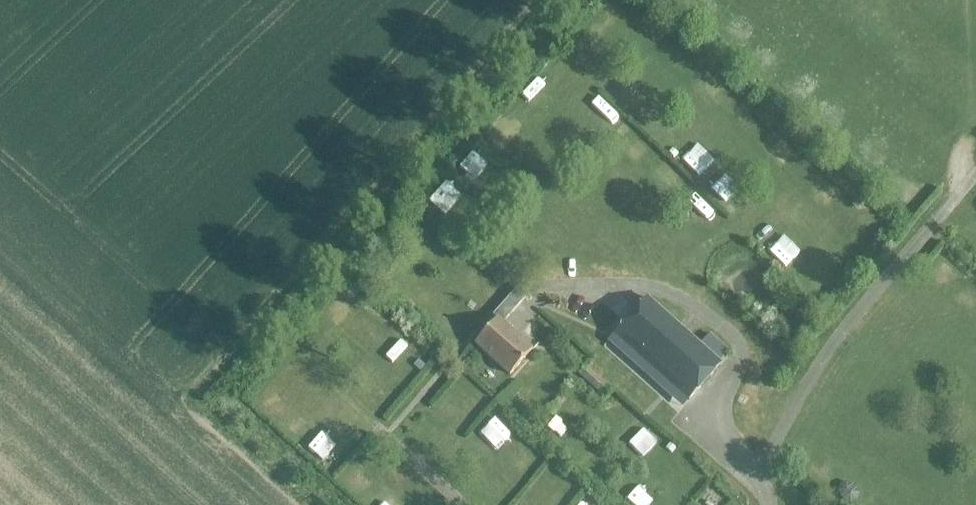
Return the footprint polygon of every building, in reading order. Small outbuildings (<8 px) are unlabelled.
[(606,105),(626,118),(633,108),(613,94),(606,105)] [(598,129),(608,119),(592,103),(582,113),(598,129)] [(484,139),(491,149),(504,139),(497,130),(484,139)] [(466,161),(450,174),(460,187),(476,175),(466,161)] [(699,194),(715,210),(733,192),(717,176),(699,194)] [(435,187),(419,207),(435,220),(451,200),(435,187)] [(764,247),(756,258),(780,276),(787,265),(764,247)] [(502,324),(526,297),(517,289),(492,316),(496,319),(474,344),(509,376),(532,350),(502,324)] [(614,334),(688,401),(720,365),(646,299),(614,334)] [(388,370),(396,348),(385,344),(377,366),(388,370)] [(416,360),(411,366),(418,372),(423,366),(416,360)] [(606,399),(612,391),(585,367),(578,374),(606,399)] [(631,432),(620,449),(630,455),(641,438),(631,432)]
